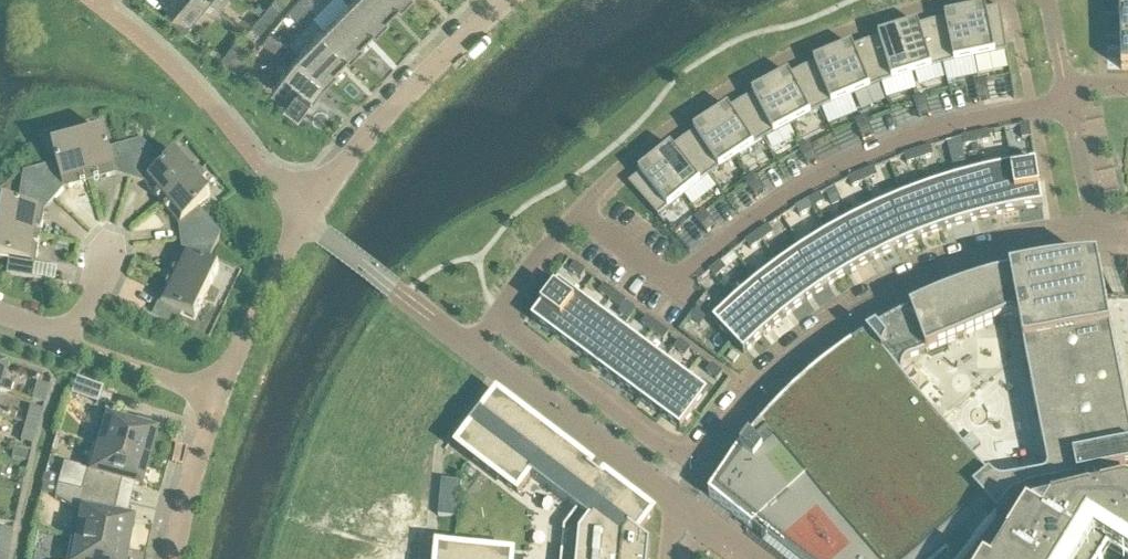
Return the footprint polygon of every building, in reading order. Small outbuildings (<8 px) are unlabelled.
[(174,1),(165,11),(186,28),(194,18),(191,15),(204,0),(173,0),(174,1)] [(262,11),(270,18),(281,6),(274,0),(272,0),(262,11)] [(299,0),(296,0),(289,7),(298,15),(306,7),(299,0)] [(349,51),(351,53),(366,39),(363,36),(374,25),(350,0),(349,0),(323,26),(349,51)] [(374,25),(377,28),(391,13),(388,11),(399,0),(350,0),(374,25)] [(1120,24),(1127,24),(1127,0),(1120,0),(1120,24)] [(270,18),(262,11),(252,23),(260,30),(270,18)] [(1008,55),(1001,11),(966,18),(975,62),(1008,55)] [(975,62),(966,18),(932,25),(943,68),(975,62)] [(943,68),(932,25),(899,36),(912,78),(943,68)] [(323,26),(297,52),(326,78),(340,65),(337,62),(349,51),(323,26)] [(273,45),(280,36),(270,30),(264,39),(273,45)] [(912,78),(899,36),(866,46),(881,88),(912,78)] [(881,88),(866,46),(834,59),(851,100),(881,88)] [(326,78),(297,52),(272,84),(301,105),(312,91),(315,94),(326,78)] [(851,100),(834,59),(802,72),(822,113),(851,100)] [(822,113),(802,72),(772,89),(793,128),(822,113)] [(988,93),(986,83),(974,86),(976,95),(988,93)] [(793,128),(772,89),(741,105),(764,143),(793,128)] [(990,102),(988,93),(976,95),(978,105),(990,102)] [(928,108),(925,99),(913,102),(916,111),(928,108)] [(764,143),(741,105),(712,124),(737,161),(764,143)] [(931,117),(928,108),(916,111),(919,120),(931,117)] [(855,124),(858,133),(870,128),(866,119),(855,124)] [(737,161),(712,124),(684,143),(710,179),(737,161)] [(1030,126),(1020,128),(1022,142),(1032,140),(1030,126)] [(870,128),(858,133),(862,142),(873,137),(870,128)] [(848,129),(835,136),(842,149),(855,143),(848,129)] [(117,177),(131,182),(143,142),(110,151),(106,138),(88,143),(83,132),(77,134),(91,184),(117,177)] [(65,191),(91,184),(77,134),(70,136),(72,147),(53,152),(57,166),(24,175),(55,202),(65,191)] [(976,137),(978,146),(991,143),(989,134),(976,137)] [(976,137),(962,140),(964,149),(978,146),(976,137)] [(145,186),(162,207),(202,173),(198,168),(188,174),(176,160),(165,169),(143,142),(131,182),(145,186)] [(710,179),(684,143),(657,165),(685,199),(710,179)] [(814,154),(809,146),(798,152),(803,160),(814,154)] [(917,154),(920,163),(933,159),(931,149),(917,154)] [(818,163),(814,154),(803,160),(807,169),(818,163)] [(917,154),(904,158),(907,167),(920,163),(917,154)] [(685,199),(657,165),(629,187),(659,220),(685,199)] [(1036,165),(1011,169),(1018,213),(1043,209),(1036,165)] [(1011,169),(984,175),(993,219),(1018,213),(1011,169)] [(861,176),(865,185),(878,179),(874,170),(861,176)] [(179,227),(181,242),(222,237),(200,211),(211,202),(199,187),(206,179),(202,173),(162,207),(179,227)] [(55,202),(24,175),(20,199),(19,209),(5,206),(2,225),(0,225),(0,233),(41,240),(45,213),(55,202)] [(984,175),(956,182),(968,225),(993,219),(984,175)] [(861,176),(848,181),(852,190),(865,185),(861,176)] [(760,185),(755,178),(745,184),(750,192),(760,185)] [(956,182),(929,191),(943,233),(968,225),(956,182)] [(766,193),(760,185),(750,192),(755,200),(766,193)] [(929,191),(903,201),(918,243),(943,233),(929,191)] [(841,205),(834,192),(826,196),(832,209),(841,205)] [(807,204),(812,212),(824,205),(820,197),(807,204)] [(903,201),(877,212),(894,253),(918,243),(903,201)] [(795,210),(800,219),(812,212),(807,204),(795,210)] [(877,212),(851,224),(871,264),(894,253),(877,212)] [(701,229),(710,221),(704,214),(695,222),(701,229)] [(707,236),(716,229),(710,221),(701,229),(707,236)] [(851,224),(826,238),(848,277),(871,264),(851,224)] [(757,236),(762,244),(774,237),(768,229),(757,236)] [(41,240),(0,233),(0,261),(10,263),(7,277),(34,282),(41,240)] [(757,236),(746,244),(751,252),(762,244),(757,236)] [(183,257),(171,281),(218,304),(221,297),(212,291),(220,274),(207,268),(222,237),(181,242),(183,257)] [(826,238),(802,253),(826,291),(848,277),(826,238)] [(802,253),(779,269),(804,306),(826,291),(802,253)] [(720,265),(709,274),(716,281),(727,272),(720,265)] [(575,266),(569,274),(581,282),(587,274),(575,266)] [(1105,302),(1098,268),(1031,276),(976,289),(921,311),(868,340),(832,365),(800,391),(769,421),(742,453),(741,453),(710,500),(763,540),(762,541),(786,558),(1127,558),(1127,303),(1105,302)] [(779,269),(757,286),(784,321),(804,306),(779,269)] [(218,304),(171,281),(153,319),(177,331),(183,317),(196,323),(204,306),(215,310),(218,304)] [(579,301),(559,286),(532,323),(552,338),(579,301)] [(757,286),(735,304),(764,338),(784,321),(757,286)] [(599,295),(610,304),(616,296),(605,288),(599,295)] [(616,296),(610,304),(621,312),(627,304),(616,296)] [(713,304),(705,299),(696,310),(704,316),(713,304)] [(601,316),(579,301),(552,338),(573,353),(601,316)] [(735,304),(714,324),(744,357),(764,338),(735,304)] [(622,332),(601,316),(573,353),(595,369),(622,332)] [(658,328),(647,319),(641,327),(653,335),(658,328)] [(653,335),(664,344),(670,336),(658,328),(653,335)] [(643,348),(622,332),(595,369),(616,385),(643,348)] [(680,344),(674,351),(685,360),(691,352),(680,344)] [(665,364),(643,348),(616,385),(637,401),(665,364)] [(686,380),(665,364),(637,401),(658,417),(686,380)] [(712,367),(706,375),(718,384),(723,376),(712,367)] [(708,396),(686,380),(658,417),(681,433),(708,396)] [(76,381),(71,394),(98,404),(102,390),(76,381)] [(10,397),(12,387),(0,383),(0,394),(10,397)] [(32,403),(43,407),(48,389),(37,386),(32,403)] [(650,547),(638,537),(654,516),(498,398),(483,418),(481,416),(470,430),(472,432),(458,451),(518,497),(531,479),(577,514),(564,532),(562,558),(650,558),(650,547)] [(30,410),(25,427),(36,430),(41,413),(30,410)] [(101,421),(93,448),(145,462),(155,427),(135,422),(133,430),(101,421)] [(36,430),(25,427),(20,444),(31,448),(36,430)] [(58,481),(56,488),(115,502),(121,484),(137,489),(145,462),(93,448),(86,473),(63,466),(58,481)] [(25,465),(27,456),(13,452),(11,462),(25,465)] [(44,477),(42,485),(56,488),(58,481),(44,477)] [(461,484),(442,482),(439,519),(458,521),(461,484)] [(56,489),(41,485),(39,495),(54,499),(56,489)] [(112,521),(115,502),(56,488),(54,500),(77,513),(71,541),(124,551),(129,524),(112,521)] [(0,532),(0,549),(9,551),(12,533),(0,531),(0,532)] [(124,551),(71,541),(67,558),(122,558),(124,551)] [(0,549),(0,558),(7,558),(9,551),(0,549)] [(513,558),(438,551),(437,558),(513,558)]
